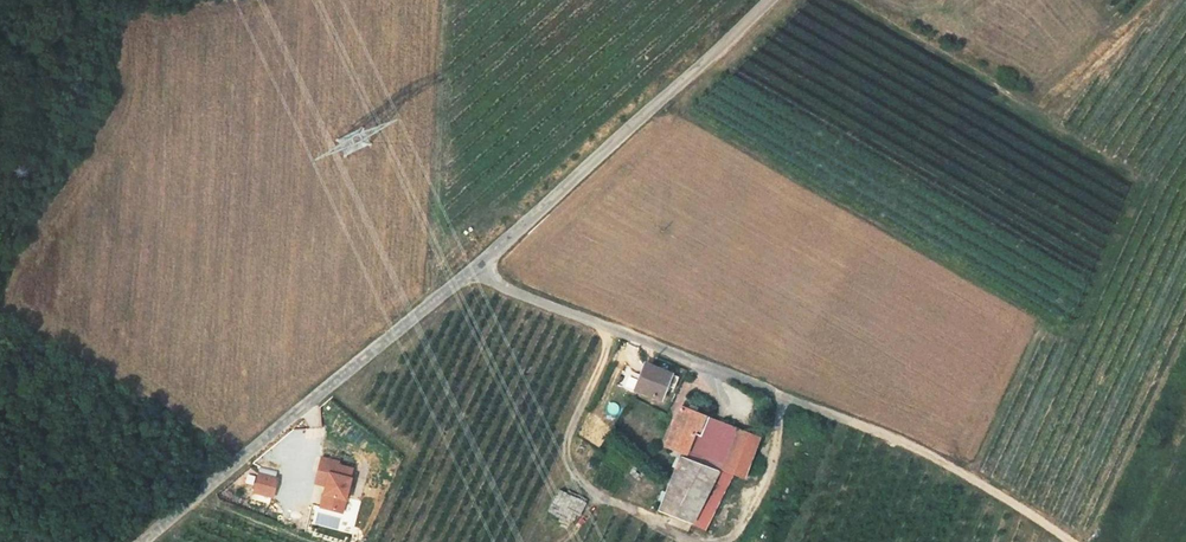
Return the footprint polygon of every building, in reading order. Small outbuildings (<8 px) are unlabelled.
[(653,404),(678,414),(687,390),(663,379),(653,404)] [(703,539),(727,480),(716,475),(720,464),(705,458),(717,429),(697,421),(681,460),(694,465),(692,472),(697,476),(676,528),(703,539)] [(755,491),(770,451),(748,442),(732,482),(747,487),(755,491)] [(272,497),(277,477),(255,472),(250,492),(272,497)] [(354,479),(341,475),(336,489),(349,492),(345,507),(341,524),(359,530),(368,498),(371,488),(353,483),(354,479)] [(711,541),(726,541),(747,487),(732,482),(727,480),(703,539),(711,541)] [(572,524),(586,498),(562,485),(548,512),(572,524)] [(349,492),(336,489),(333,504),(345,507),(349,492)]
